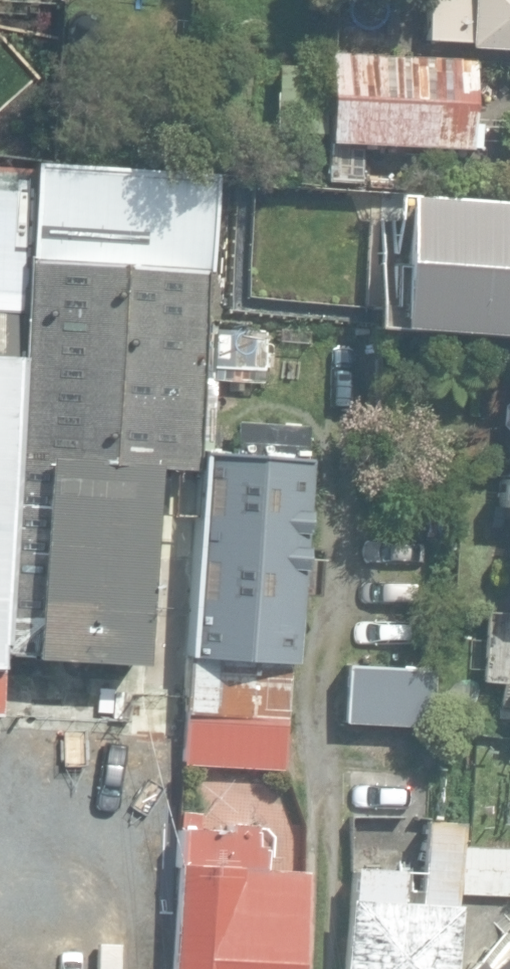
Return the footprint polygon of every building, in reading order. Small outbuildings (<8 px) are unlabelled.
[(427,39),(468,42),(468,47),(509,50),(509,0),(429,0),(427,39)] [(387,26),(368,25),(368,52),(386,52),(387,26)] [(328,143),(469,149),(474,59),(336,52),(335,68),(278,65),(274,132),(329,134),(328,143)] [(359,184),(362,151),(326,148),(323,181),(359,184)] [(54,672),(83,674),(83,662),(141,664),(150,516),(189,518),(214,175),(34,162),(3,650),(33,652),(31,659),(54,659),(54,672)] [(30,169),(0,167),(0,638),(30,169)] [(509,330),(509,198),(403,190),(393,321),(509,330)] [(213,325),(209,368),(259,372),(263,329),(213,325)] [(304,419),(234,415),(233,438),(303,442),(304,419)] [(198,446),(185,649),(289,656),(302,453),(198,446)] [(500,472),(498,504),(509,505),(509,472),(500,472)] [(289,656),(185,649),(181,705),(285,712),(289,656)] [(347,663),(345,723),(431,727),(435,667),(347,663)] [(285,712),(181,705),(178,754),(282,760),(285,712)] [(455,816),(419,814),(414,896),(396,895),(398,862),(347,859),(341,968),(446,968),(455,816)] [(302,871),(260,868),(262,846),(253,844),(254,824),(227,823),(226,831),(180,828),(172,968),(296,968),(302,871)] [(509,897),(509,882),(509,849),(461,846),(459,895),(509,897)] [(483,967),(473,956),(459,968),(460,968),(509,968),(509,942),(483,967)]
